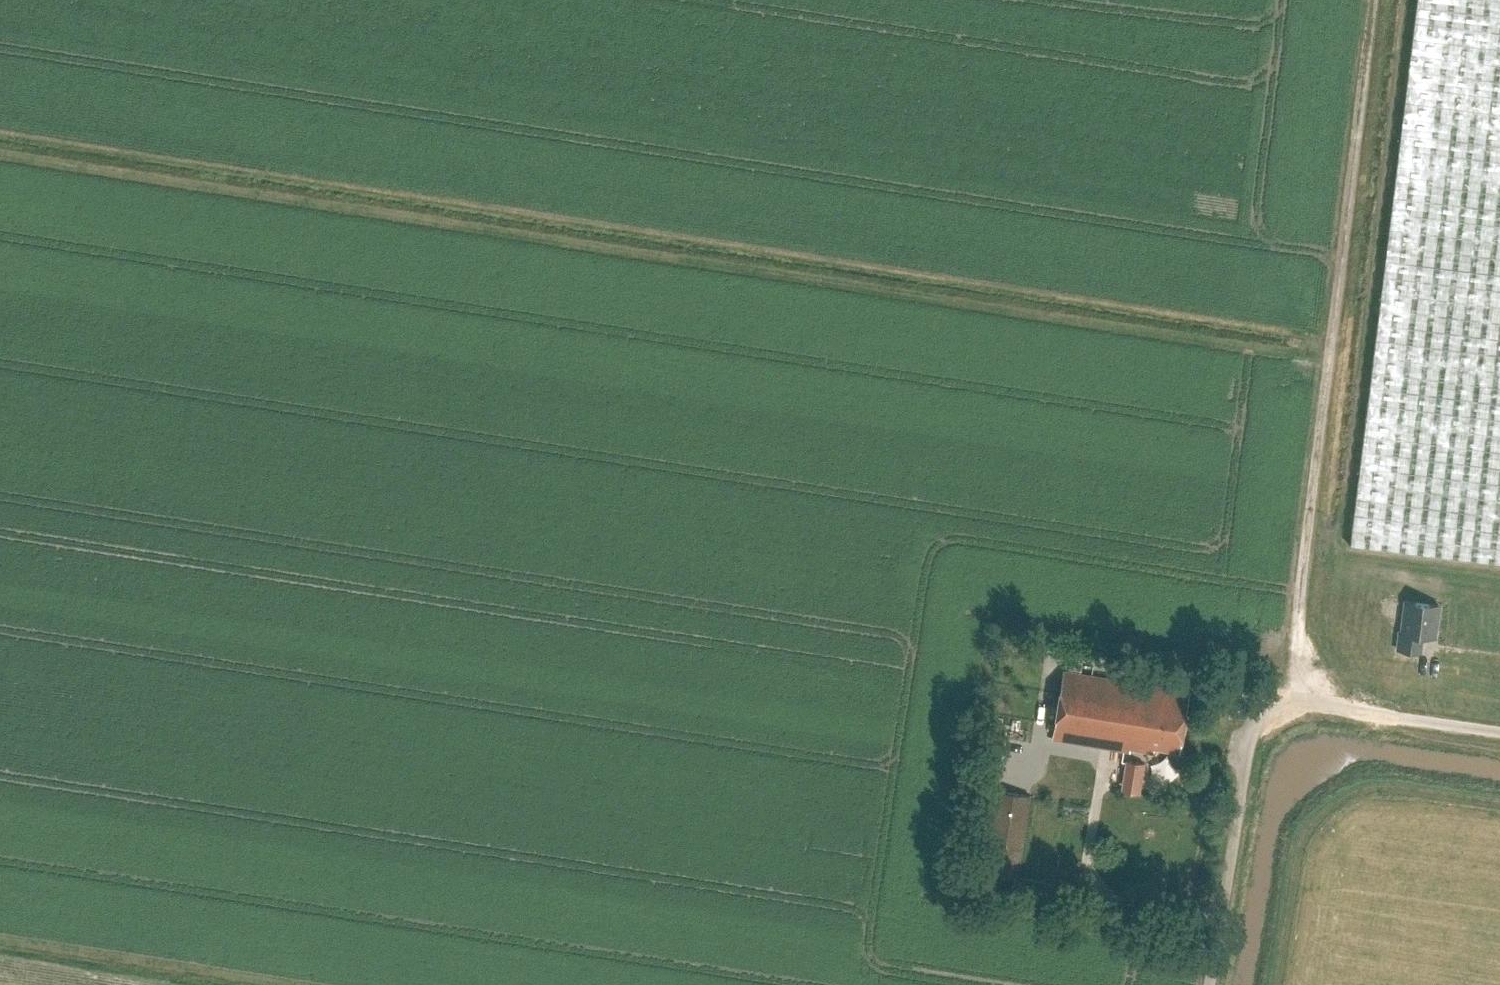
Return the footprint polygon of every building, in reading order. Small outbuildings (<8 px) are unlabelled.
[(1350,546),(1499,564),(1499,0),(1417,0),(1350,546)] [(1435,637),(1439,605),(1405,601),(1402,632),(1400,631),(1397,649),(1420,652),(1422,635),(1435,637)] [(1058,702),(1185,722),(1190,691),(1063,671),(1059,697),(1058,702)] [(1058,702),(1059,697),(1040,694),(1032,736),(1053,740),(1138,753),(1138,750),(1153,753),(1154,748),(1181,752),(1185,722),(1058,702)] [(1122,791),(1140,794),(1141,784),(1145,764),(1127,760),(1122,791)] [(1019,879),(1032,796),(995,790),(981,872),(1019,879)]
